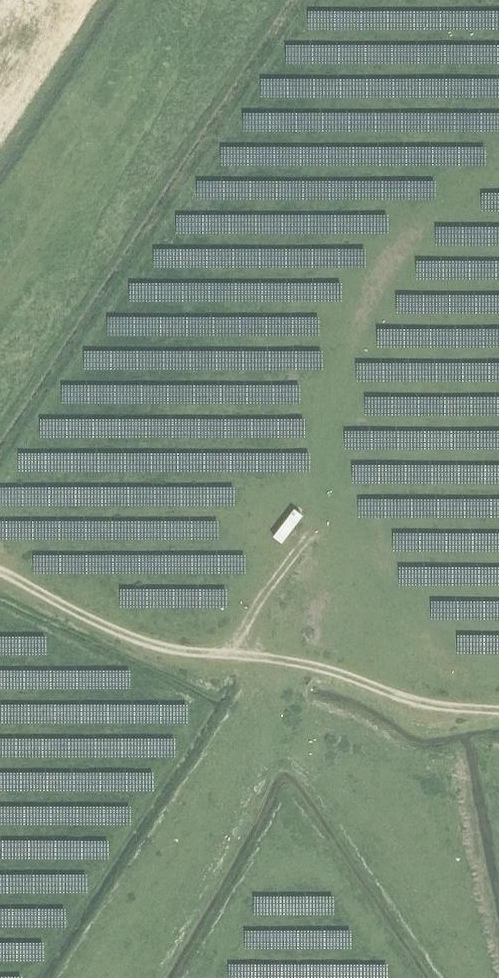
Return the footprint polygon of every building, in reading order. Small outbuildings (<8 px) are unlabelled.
[(290,512),(272,535),(283,544),(301,521),(290,512)]
